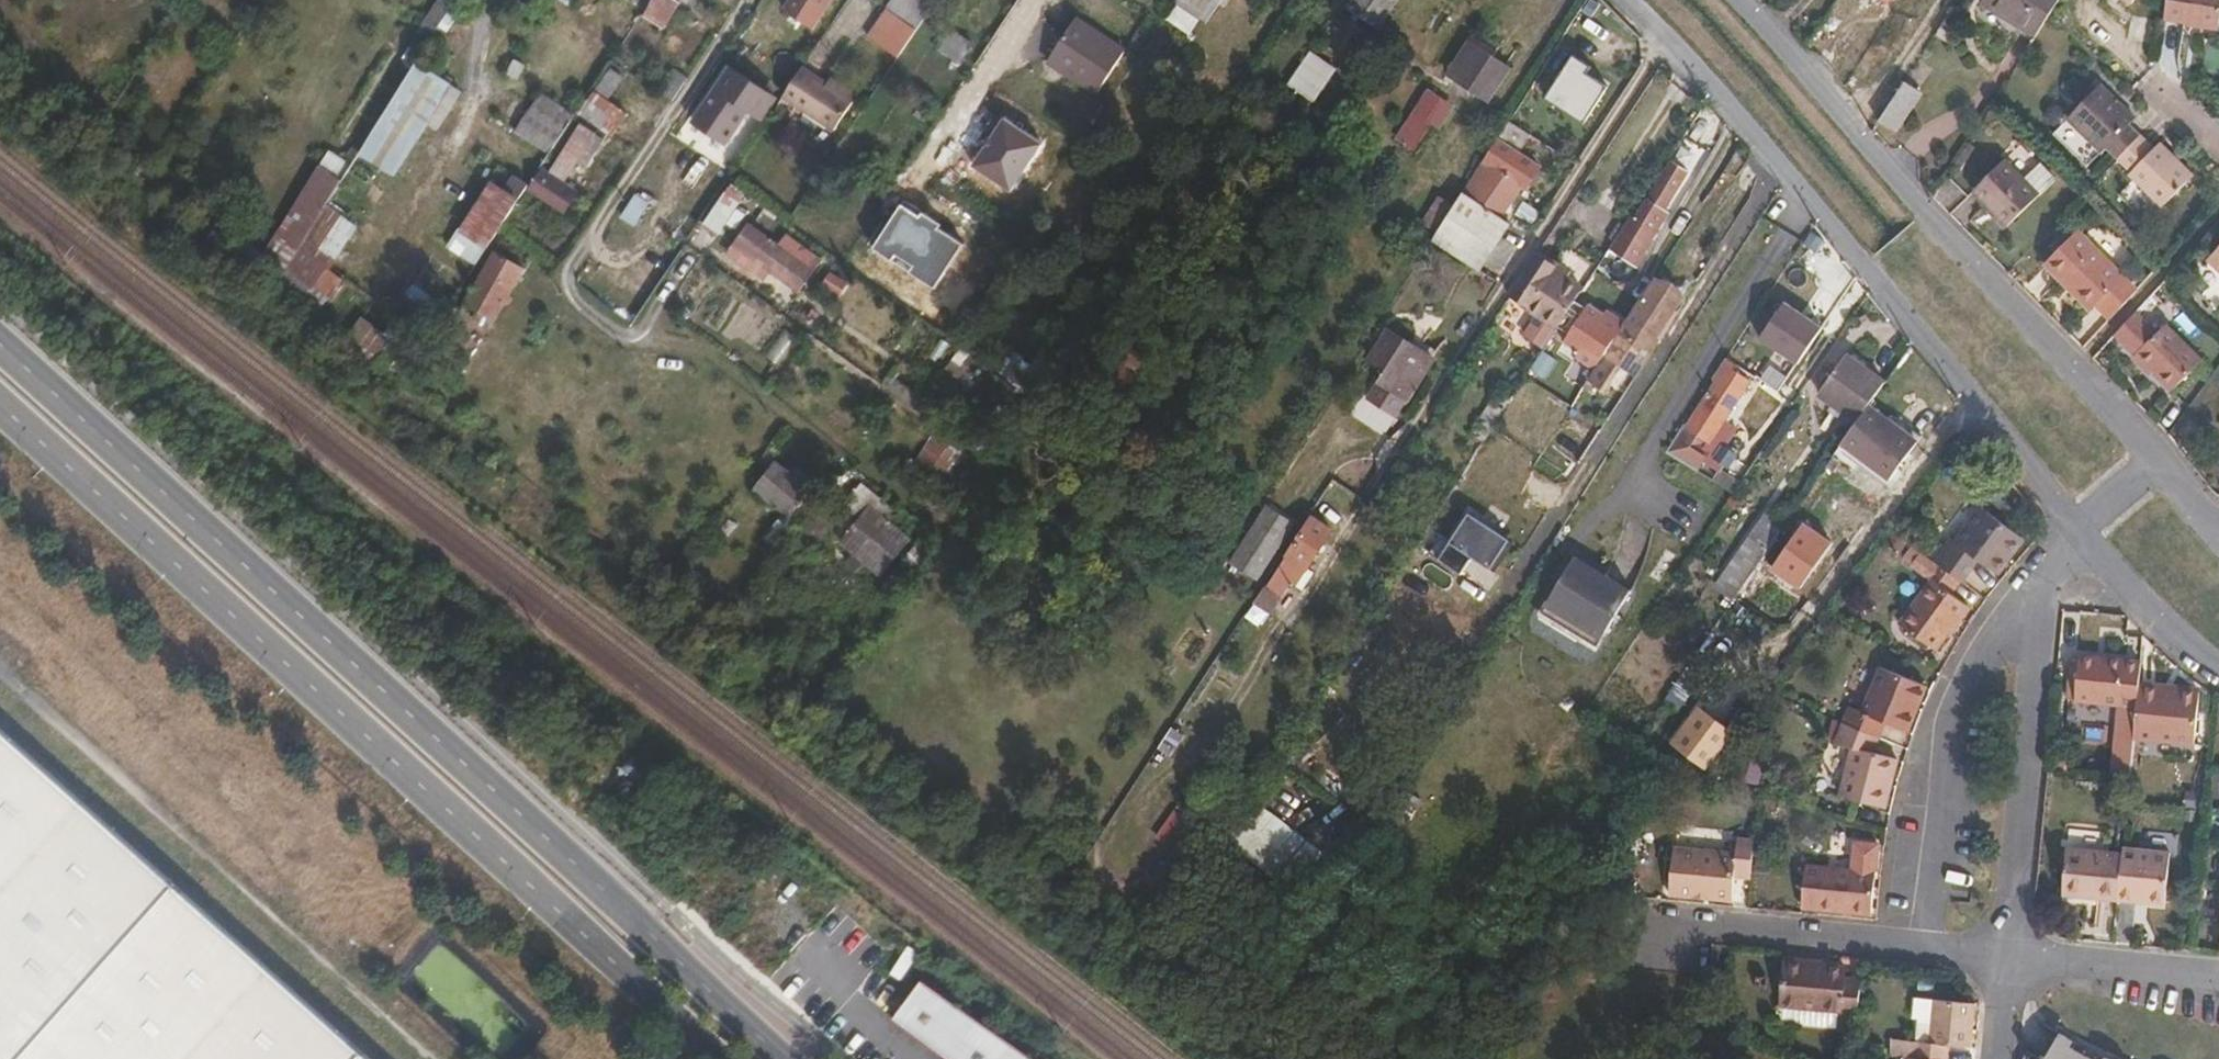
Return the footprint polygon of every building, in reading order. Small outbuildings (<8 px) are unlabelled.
[(437,24),(453,0),(437,0),(426,17),(437,24)] [(642,14),(660,27),(678,0),(651,0),(642,14)] [(778,9),(805,28),(824,0),(784,0),(778,9)] [(914,33),(929,11),(930,9),(916,0),(891,0),(883,12),(914,33)] [(1173,1),(1199,18),(1211,0),(1174,0),(1173,1)] [(1345,7),(1377,28),(1395,0),(1350,0),(1345,7)] [(1978,3),(2032,37),(2046,15),(2056,0),(1980,0),(1978,3)] [(2161,20),(2215,28),(2218,6),(2218,0),(2164,0),(2161,20)] [(1948,11),(1940,24),(1952,32),(1960,19),(1948,11)] [(911,37),(914,33),(883,12),(866,38),(882,50),(886,45),(900,54),(911,37)] [(431,35),(437,24),(426,17),(405,49),(417,57),(431,35)] [(1124,54),(1073,20),(1045,61),(1096,95),(1124,54)] [(1945,43),(1952,32),(1940,24),(1933,35),(1945,43)] [(969,45),(948,30),(936,48),(958,63),(969,45)] [(1473,45),(1466,40),(1446,74),(1453,78),(1473,45)] [(1507,65),(1473,45),(1453,78),(1486,99),(1507,65)] [(1331,68),(1309,53),(1279,98),(1303,113),(1331,68)] [(1590,66),(1568,55),(1541,98),(1583,124),(1606,91),(1585,77),(1590,66)] [(446,84),(413,62),(358,150),(391,172),(446,84)] [(771,94),(732,68),(692,122),(726,146),(748,113),(761,121),(772,103),(767,100),(771,94)] [(849,102),(799,68),(780,96),(830,131),(849,102)] [(1915,93),(1901,83),(1877,121),(1891,130),(1915,93)] [(2103,146),(2113,157),(2136,133),(2125,122),(2131,116),(2098,83),(2065,116),(2098,150),(2103,146)] [(1420,156),(1455,105),(1430,88),(1396,140),(1420,156)] [(542,92),(515,134),(547,155),(575,116),(542,92)] [(591,93),(579,119),(616,135),(628,109),(591,93)] [(1041,143),(1001,117),(971,165),(1011,190),(1041,143)] [(1526,133),(1507,121),(1481,163),(1484,165),(1463,197),(1497,218),(1516,187),(1522,190),(1536,168),(1514,153),(1526,133)] [(530,185),(527,191),(565,217),(579,193),(565,184),(577,164),(587,170),(607,139),(577,122),(548,172),(540,166),(530,185)] [(2136,133),(2113,157),(2127,171),(2124,174),(2156,206),(2188,175),(2156,143),(2151,147),(2136,133)] [(287,217),(308,229),(324,204),(348,165),(329,153),(287,217)] [(2007,197),(2020,205),(2034,192),(2001,157),(1968,189),(1994,216),(2007,197)] [(1686,174),(1669,163),(1633,217),(1628,215),(1607,248),(1635,268),(1668,216),(1661,211),(1686,174)] [(489,180),(447,247),(477,267),(527,191),(530,185),(511,173),(501,188),(489,180)] [(1463,197),(1458,193),(1428,240),(1474,270),(1505,223),(1497,218),(1463,197)] [(637,229),(655,207),(638,194),(620,216),(637,229)] [(735,206),(721,196),(701,225),(716,235),(735,206)] [(2001,223),(2020,205),(2007,197),(1994,216),(2001,223)] [(355,225),(324,204),(308,229),(280,271),(271,286),(300,307),(315,319),(344,280),(328,268),(355,225)] [(915,219),(898,206),(872,250),(936,289),(962,248),(938,231),(942,224),(920,212),(915,219)] [(781,245),(748,226),(733,245),(754,259),(766,268),(800,293),(824,261),(791,234),(781,245)] [(2127,293),(2070,232),(2039,262),(2082,309),(2088,304),(2102,319),(2127,293)] [(271,286),(280,271),(233,235),(223,248),(271,286)] [(2200,260),(2218,280),(2218,240),(2200,260)] [(521,267),(491,252),(462,303),(492,319),(521,267)] [(1566,273),(1535,253),(1508,296),(1555,327),(1580,290),(1563,278),(1566,273)] [(411,297),(440,308),(454,269),(426,258),(411,297)] [(766,268),(754,259),(747,268),(760,277),(766,268)] [(1501,278),(1486,268),(1482,275),(1497,285),(1501,278)] [(833,271),(821,285),(840,300),(851,285),(833,271)] [(1682,296),(1654,277),(1605,357),(1614,362),(1636,376),(1658,342),(1653,340),(1682,296)] [(1783,302),(1758,339),(1796,365),(1821,328),(1783,302)] [(376,343),(348,321),(337,338),(365,360),(376,343)] [(476,350),(432,321),(406,357),(448,390),(476,350)] [(2149,334),(2139,322),(2123,337),(2134,348),(2149,334)] [(778,365),(796,338),(780,327),(762,355),(778,365)] [(2192,365),(2157,327),(2149,334),(2134,348),(2125,356),(2159,394),(2192,365)] [(1430,359),(1386,332),(1369,359),(1384,369),(1377,379),(1405,398),(1430,359)] [(1531,372),(1546,380),(1557,358),(1541,351),(1531,372)] [(1858,418),(1865,408),(1870,401),(1885,380),(1846,352),(1821,390),(1858,418)] [(1614,362),(1605,357),(1588,382),(1596,387),(1614,362)] [(1737,366),(1726,358),(1713,378),(1722,385),(1692,429),(1684,423),(1664,452),(1732,495),(1739,482),(1697,455),(1744,380),(1734,373),(1737,366)] [(1508,400),(1502,396),(1498,402),(1504,406),(1508,400)] [(1915,444),(1865,408),(1858,418),(1838,445),(1887,481),(1888,480),(1915,444)] [(808,491),(773,465),(754,491),(790,516),(808,491)] [(1500,513),(1486,503),(1475,520),(1490,529),(1500,513)] [(1291,522),(1265,505),(1228,562),(1254,580),(1291,522)] [(1814,537),(1768,507),(1714,583),(1763,612),(1814,537)] [(907,540),(867,509),(840,544),(881,576),(907,540)] [(1932,564),(1957,583),(1958,584),(1974,564),(1989,575),(2002,558),(2006,561),(2020,542),(1978,511),(1953,545),(1948,542),(1932,564)] [(1329,530),(1309,517),(1265,586),(1262,585),(1252,602),(1267,611),(1286,581),(1293,585),(1329,530)] [(1490,529),(1475,520),(1457,546),(1497,573),(1517,544),(1490,529)] [(936,545),(924,536),(890,582),(901,591),(936,545)] [(1627,592),(1571,558),(1538,614),(1593,647),(1627,592)] [(1947,597),(1957,583),(1932,564),(1921,578),(1928,584),(1896,628),(1931,653),(1964,609),(1947,597)] [(2072,704),(2133,710),(2135,686),(2137,666),(2076,659),(2072,704)] [(1844,705),(1838,721),(1875,736),(1881,722),(1904,730),(1922,684),(1877,666),(1859,711),(1844,705)] [(2135,686),(2133,710),(2130,740),(2189,746),(2194,694),(2158,691),(2155,688),(2135,686)] [(1743,727),(1702,697),(1670,738),(1711,770),(1743,727)] [(1868,752),(1875,736),(1838,721),(1829,743),(1846,751),(1831,789),(1872,807),(1891,762),(1868,752)] [(0,725),(0,1058),(371,1058),(0,725)] [(1296,886),(1324,849),(1266,805),(1238,842),(1296,886)] [(1754,839),(1737,837),(1735,852),(1672,846),(1667,894),(1691,897),(1691,890),(1731,894),(1733,875),(1750,876),(1754,839)] [(1875,842),(1853,840),(1851,867),(1807,863),(1803,902),(1819,903),(1818,908),(1868,912),(1875,842)] [(2119,855),(2115,899),(2162,904),(2166,853),(2120,847),(2119,855)] [(2092,897),(2115,899),(2119,855),(2064,850),(2061,888),(2092,892),(2092,897)] [(2092,892),(2061,888),(2060,894),(2092,897),(2092,892)] [(1731,894),(1691,890),(1691,897),(1730,900),(1731,894)] [(1844,967),(1785,962),(1782,1004),(1858,1011),(1861,979),(1843,977),(1844,967)] [(929,973),(901,1010),(961,1057),(960,1058),(1040,1058),(929,973)] [(1912,1056),(1945,1058),(1947,1042),(1969,1044),(1973,1001),(1932,997),(1928,1040),(1914,1039),(1912,1056)] [(2044,1058),(2083,1058),(2085,1055),(2062,1042),(2065,1035),(2058,1032),(2044,1058)]
